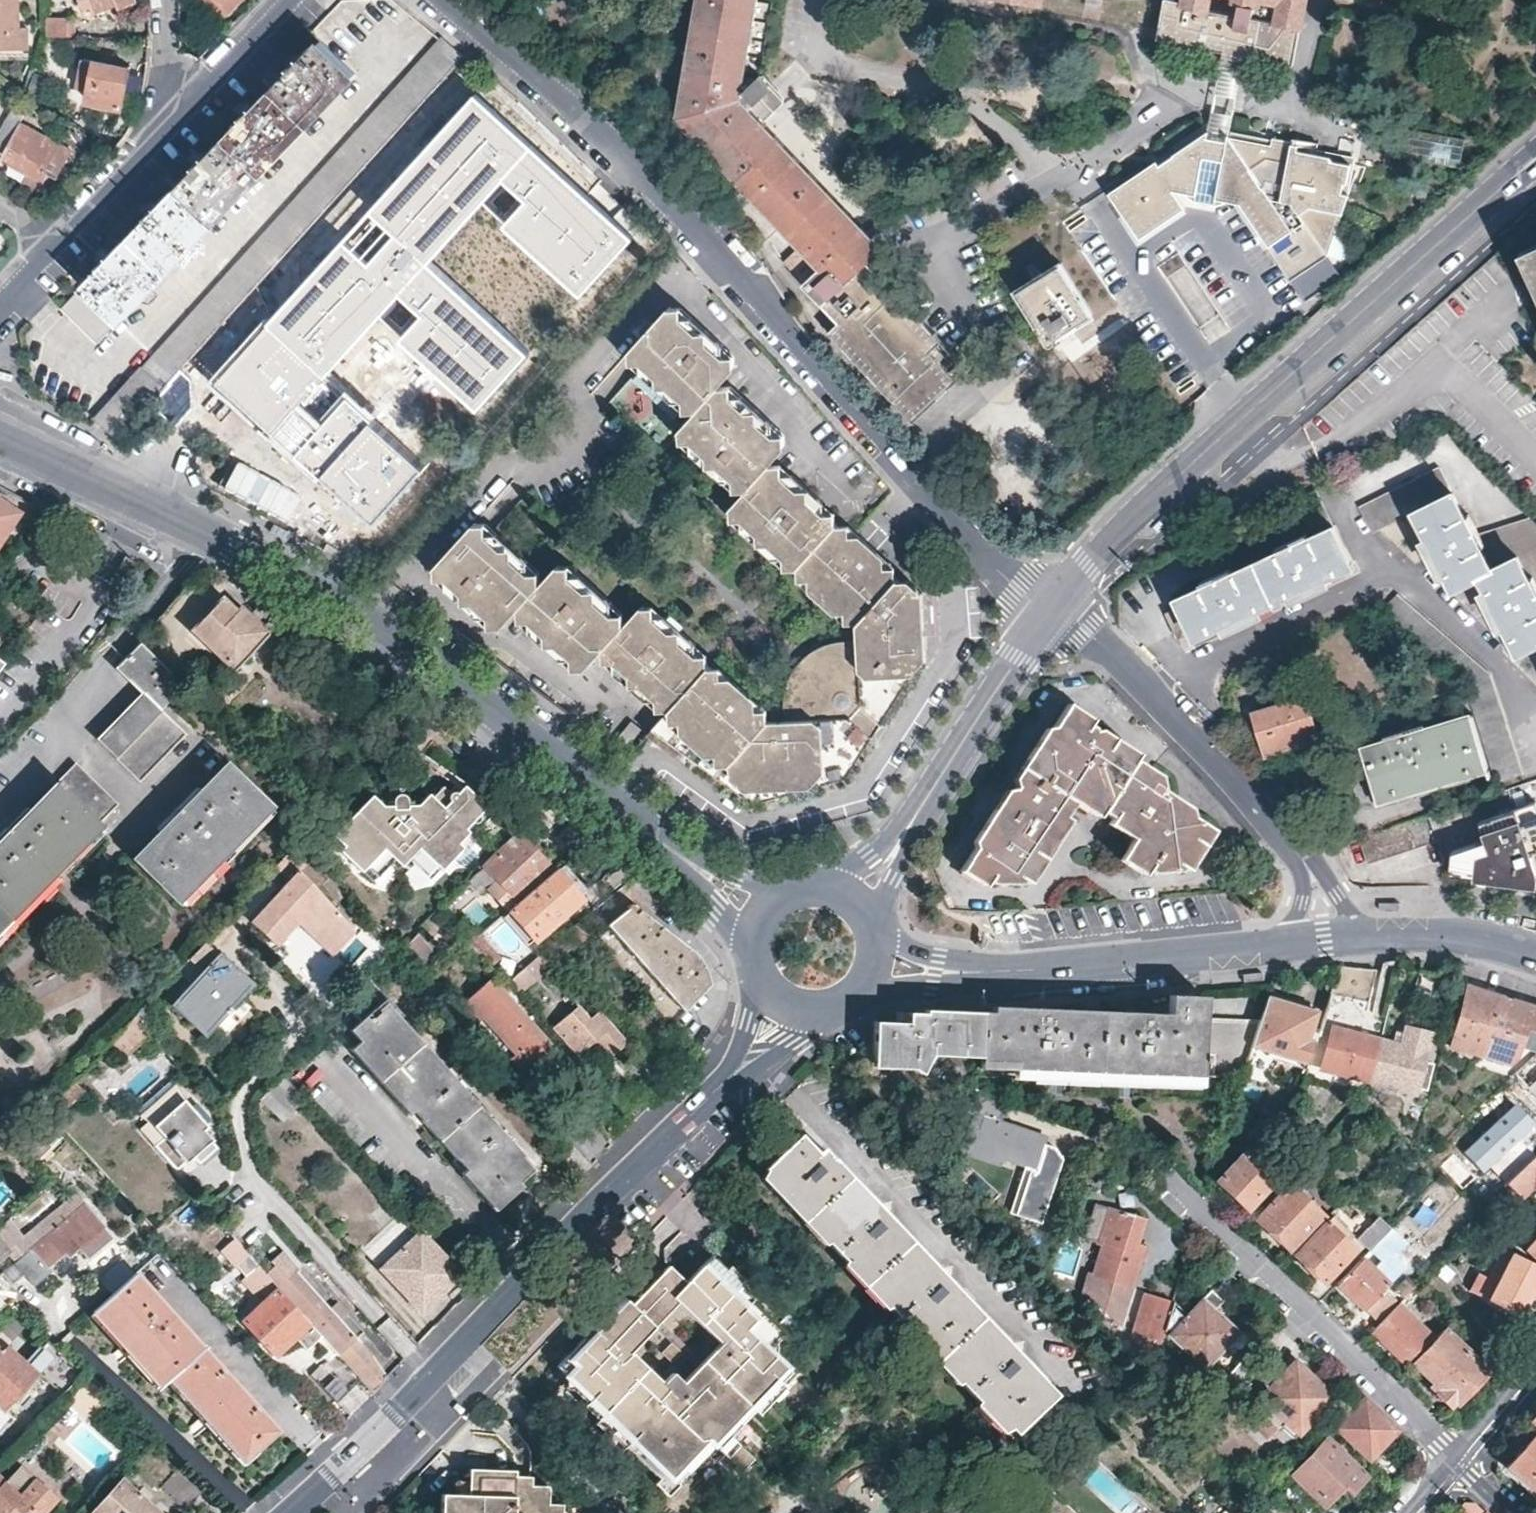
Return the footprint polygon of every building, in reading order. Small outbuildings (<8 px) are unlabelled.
[(26,45),(27,25),(17,25),(18,0),(0,0),(0,45),(26,45)] [(83,4),(90,2),(92,8),(114,0),(81,0),(83,4)] [(210,0),(227,16),(230,13),(227,10),(237,0),(211,0),(210,0)] [(677,117),(821,265),(804,281),(821,298),(823,296),(856,264),(879,242),(893,217),(883,209),(865,226),(766,124),(760,124),(760,117),(739,96),(754,0),(694,0),(677,117)] [(1158,22),(1156,33),(1222,44),(1243,48),(1293,57),(1298,26),(1294,26),(1295,22),(1299,22),(1302,0),(1035,0),(1158,22)] [(49,33),(74,33),(75,13),(48,12),(49,33)] [(287,245),(464,52),(442,33),(433,41),(414,63),(95,413),(117,433),(148,400),(147,399),(168,376),(204,337),(287,245)] [(302,126),(357,69),(322,36),(266,94),(106,261),(83,283),(81,280),(60,302),(97,337),(124,309),(302,126)] [(1229,127),(1243,48),(1222,44),(1207,123),(1229,127)] [(123,131),(131,123),(136,113),(121,109),(131,65),(84,54),(78,80),(91,84),(88,97),(99,100),(98,103),(115,108),(111,128),(123,131)] [(20,119),(24,113),(11,106),(0,127),(0,156),(1,155),(26,168),(42,177),(43,177),(48,171),(61,178),(62,175),(58,172),(71,148),(20,119)] [(472,160),(456,178),(505,224),(537,252),(550,236),(549,235),(573,209),(575,211),(588,196),(583,191),(507,122),(493,138),(468,146),(469,148),(472,160)] [(1463,135),(1386,122),(1381,152),(1457,166),(1463,135)] [(1227,140),(1204,136),(1207,123),(1112,189),(1140,230),(1186,199),(1172,181),(1182,174),(1189,185),(1221,191),(1222,191),(1233,184),(1240,195),(1290,271),(1327,247),(1342,205),(1349,185),(1342,184),(1344,174),(1347,174),(1351,155),(1334,152),(1331,147),(1290,140),(1291,132),(1272,128),(1272,136),(1230,128),(1229,127),(1227,140)] [(1227,140),(1229,127),(1207,123),(1204,136),(1227,140)] [(400,239),(456,178),(472,160),(469,148),(448,155),(284,335),(242,380),(247,385),(262,368),(265,370),(284,349),(292,357),(338,308),(348,296),(364,279),(359,264),(383,257),(400,239)] [(42,177),(26,168),(18,183),(35,192),(42,177)] [(1189,185),(1182,174),(1172,181),(1189,185)] [(1240,195),(1233,184),(1222,191),(1240,195)] [(474,307),(400,239),(383,257),(359,264),(364,279),(348,296),(430,371),(445,355),(442,352),(464,328),(467,330),(482,314),(474,307)] [(1523,254),(1535,282),(1535,248),(1523,254)] [(1090,309),(1075,283),(1072,285),(1059,262),(1021,284),(1035,308),(1033,309),(1048,333),(1090,309)] [(910,319),(856,264),(823,296),(829,303),(828,304),(861,338),(910,388),(932,365),(969,331),(951,312),(936,296),(910,319)] [(724,347),(708,333),(708,322),(697,323),(681,309),(681,298),(675,298),(671,299),(669,297),(628,342),(630,344),(630,348),(630,354),(641,353),(656,368),(656,379),(668,378),(683,392),(684,403),(695,402),(695,403),(719,377),(736,358),(735,357),(734,347),(724,347)] [(262,368),(247,385),(269,407),(253,425),(333,500),(346,485),(343,483),(367,456),(370,459),(384,443),(321,384),(363,336),(365,333),(338,308),(292,357),(284,349),(265,370),(262,368)] [(708,322),(692,308),(681,309),(697,323),(708,322)] [(1106,339),(1131,325),(1126,316),(1101,329),(1106,339)] [(722,336),(708,322),(708,333),(724,347),(722,336)] [(656,368),(641,353),(642,365),(656,379),(656,368)] [(148,400),(163,413),(184,391),(168,376),(147,399),(148,400)] [(758,402),(747,402),(732,388),(731,377),(720,378),(719,377),(695,403),(690,411),(679,421),(680,422),(680,433),(692,432),(707,447),(707,457),(718,457),(734,471),(734,482),(744,481),(746,482),(769,456),(786,437),(785,436),(784,425),(774,426),(758,412),(758,402)] [(683,392),(668,378),(656,379),(673,392),(683,392)] [(758,402),(742,388),(732,388),(747,402),(758,402)] [(773,415),(758,402),(758,412),(774,426),(773,415)] [(707,447),(692,432),(692,443),(707,457),(707,447)] [(824,505),(808,491),(808,480),(797,481),(782,467),(781,456),(769,456),(746,482),(729,500),(730,501),(731,512),(741,511),(757,525),(757,536),(768,536),(784,550),(784,560),(794,560),(795,561),(836,516),(835,515),(835,504),(824,505)] [(734,471),(718,457),(707,457),(723,471),(734,471)] [(1531,511),(1478,530),(1473,519),(1469,521),(1441,462),(1361,501),(1373,526),(1417,506),(1429,531),(1424,534),(1433,553),(1439,550),(1447,568),(1454,583),(1480,569),(1488,585),(1496,601),(1491,604),(1500,622),(1505,620),(1518,647),(1535,638),(1535,516),(1531,511)] [(374,512),(403,478),(389,465),(359,498),(374,512)] [(808,480),(793,466),(782,467),(797,481),(808,480)] [(823,495),(808,480),(808,491),(824,505),(824,503),(823,495)] [(26,534),(37,518),(35,505),(28,501),(0,485),(0,543),(13,525),(26,534)] [(1318,485),(1292,497),(1308,532),(1300,536),(1298,532),(1288,537),(1289,541),(1225,572),(1222,567),(1211,573),(1213,577),(1178,593),(1182,601),(1166,609),(1178,635),(1194,627),(1196,632),(1222,620),(1225,625),(1243,617),(1241,611),(1257,604),(1287,590),(1306,581),(1308,586),(1325,578),(1323,573),(1352,559),(1318,485)] [(757,525),(741,511),(742,522),(757,536),(757,525)] [(529,563),(513,549),(513,538),(502,539),(487,524),(487,514),(480,514),(476,514),(474,514),(434,558),(435,560),(435,564),(435,570),(446,569),(462,583),(462,594),(463,594),(473,593),(489,608),(489,618),(500,618),(501,619),(518,600),(541,574),(539,573),(540,563),(529,563)] [(884,559),(849,527),(848,517),(836,516),(795,561),(797,573),(808,571),(844,604),(844,615),(856,615),(897,571),(895,569),(895,558),(884,559)] [(513,538),(498,524),(487,524),(502,539),(513,538)] [(884,549),(859,527),(849,527),(884,559),(884,549)] [(784,550),(768,536),(757,536),(773,550),(784,550)] [(529,552),(513,538),(513,549),(529,563),(529,552)] [(1439,550),(1433,553),(1441,571),(1447,568),(1439,550)] [(612,605),(597,590),(597,580),(586,581),(570,567),(570,556),(560,556),(558,555),(541,574),(518,600),(519,601),(519,612),(530,611),(546,625),(546,635),(556,635),(572,650),(573,660),(583,659),(585,660),(602,641),(625,616),(624,615),(624,604),(612,605)] [(597,580),(581,566),(570,567),(586,581),(597,580)] [(462,583),(446,569),(446,580),(462,594),(462,583)] [(874,709),(859,696),(858,661),(857,635),(850,634),(851,671),(830,672),(812,645),(806,650),(799,658),(793,668),(824,681),(825,702),(787,704),(788,711),(814,710),(851,709),(866,723),(866,736),(846,769),(811,779),(753,794),(653,720),(648,726),(694,760),(753,803),(826,783),(852,776),(873,743),(872,728),(880,715),(891,714),(926,658),(926,653),(922,583),(908,571),(898,572),(916,587),(919,658),(913,666),(885,708),(874,709)] [(844,604),(808,571),(808,582),(833,605),(844,604)] [(919,658),(916,587),(898,572),(897,571),(856,615),(857,635),(858,661),(866,669),(913,666),(919,658)] [(612,594),(597,580),(597,590),(612,605),(612,594)] [(1290,595),(1308,586),(1306,581),(1287,590),(1290,595)] [(1483,588),(1491,604),(1496,601),(1488,585),(1483,588)] [(489,608),(473,593),(463,594),(478,608),(489,608)] [(697,646),(681,632),(680,622),(669,622),(654,608),(653,597),(643,598),(642,597),(625,616),(602,641),(603,643),(603,654),(614,653),(629,667),(630,678),(641,677),(656,691),(656,702),(668,701),(669,702),(709,657),(708,656),(707,646),(697,646)] [(267,630),(240,607),(237,610),(235,610),(222,599),(218,599),(191,629),(234,667),(267,630)] [(1241,611),(1243,617),(1259,610),(1257,604),(1241,611)] [(680,622),(665,608),(654,608),(669,622),(680,622)] [(546,625),(530,611),(530,621),(546,635),(546,625)] [(697,637),(680,622),(681,632),(697,646),(697,637)] [(851,671),(850,634),(845,633),(837,635),(823,638),(815,643),(812,645),(830,672),(851,671)] [(572,650),(556,635),(546,635),(561,650),(572,650)] [(162,708),(180,689),(184,685),(139,641),(116,666),(144,692),(97,739),(139,781),(186,733),(162,710),(162,708)] [(629,667),(614,653),(614,664),(630,678),(629,667)] [(756,690),(731,668),(721,669),(721,658),(711,659),(709,657),(669,702),(670,714),(681,713),(681,724),(706,746),(716,746),(717,757),(727,756),(729,757),(769,712),(768,711),(767,700),(757,700),(756,690)] [(913,666),(866,669),(858,661),(859,696),(874,709),(885,708),(913,666)] [(824,681),(793,668),(789,677),(787,685),(786,692),(787,699),(787,704),(825,702),(824,681)] [(656,691),(641,677),(630,678),(645,692),(656,691)] [(1265,747),(1291,739),(1319,730),(1307,689),(1253,706),(1265,747)] [(681,724),(681,713),(670,714),(669,702),(653,720),(753,794),(811,779),(745,782),(731,769),(730,761),(730,758),(729,757),(727,756),(717,757),(716,746),(706,746),(681,724)] [(1137,833),(1133,839),(1120,859),(1144,875),(1148,870),(1151,872),(1179,872),(1182,868),(1187,871),(1214,831),(1167,800),(1164,789),(1155,784),(1151,768),(1098,734),(1097,725),(1091,722),(1094,717),(1070,702),(961,867),(988,884),(991,879),(995,882),(1024,882),(1026,879),(1031,881),(1057,842),(1051,838),(1067,815),(1076,801),(1080,795),(1103,811),(1113,817),(1137,833)] [(1490,759),(1487,751),(1471,706),(1364,742),(1381,795),(1490,759)] [(866,723),(851,709),(814,710),(822,718),(825,763),(811,779),(846,769),(866,736),(866,723)] [(825,763),(822,718),(814,710),(788,711),(769,712),(729,757),(730,758),(730,761),(731,769),(745,782),(811,779),(825,763)] [(1292,743),(1291,739),(1265,747),(1267,751),(1292,743)] [(105,830),(98,823),(118,803),(75,762),(10,830),(6,826),(0,833),(4,837),(0,841),(0,939),(105,830)] [(183,905),(275,810),(227,763),(181,810),(178,807),(171,814),(174,818),(135,857),(183,905)] [(1500,788),(1359,835),(1367,861),(1437,837),(1444,860),(1502,868),(1535,872),(1535,776),(1500,788)] [(394,777),(394,787),(405,787),(404,777),(400,777),(394,777)] [(405,787),(394,787),(389,787),(389,803),(380,803),(371,794),(334,832),(335,835),(348,848),(354,854),(351,857),(370,876),(373,877),(390,861),(396,867),(401,862),(407,866),(413,861),(429,877),(450,856),(444,850),(465,829),(471,834),(492,812),(477,797),(480,792),(466,781),(460,786),(453,794),(448,790),(442,785),(432,795),(427,792),(417,802),(409,802),(408,787),(405,787)] [(453,794),(460,786),(458,785),(455,782),(448,790),(453,794)] [(1099,817),(1103,811),(1080,795),(1076,801),(1099,817)] [(547,828),(564,811),(553,802),(536,818),(547,828)] [(1051,838),(1057,842),(1072,819),(1067,815),(1051,838)] [(1110,824),(1133,839),(1137,833),(1113,817),(1110,824)] [(515,902),(553,868),(517,831),(483,864),(496,878),(512,894),(504,904),(508,908),(515,902)] [(312,853),(299,838),(274,864),(289,878),(250,920),(276,944),(297,923),(324,948),(347,924),(298,868),(312,853)] [(638,873),(619,857),(586,886),(604,901),(618,889),(631,878),(638,873)] [(581,897),(555,867),(553,868),(515,902),(540,934),(578,901),(581,897)] [(512,894),(496,878),(487,886),(504,904),(512,894)] [(618,889),(604,901),(578,922),(591,935),(594,938),(673,1023),(705,988),(708,984),(708,979),(708,975),(707,970),(705,965),(703,961),(700,957),(699,956),(697,953),(693,950),(685,944),(668,930),(618,889)] [(535,939),(540,934),(515,902),(508,908),(535,939)] [(471,940),(480,932),(471,923),(463,930),(466,935),(471,940)] [(347,924),(324,948),(331,955),(353,931),(347,924)] [(442,955),(422,931),(411,943),(408,940),(399,949),(422,974),(426,970),(432,964),(442,955)] [(500,954),(480,932),(471,940),(485,954),(491,962),(500,954)] [(485,954),(471,940),(466,935),(459,941),(478,961),(485,954)] [(249,984),(203,941),(190,955),(206,970),(174,1004),(204,1032),(249,984)] [(557,958),(547,947),(507,979),(517,990),(557,958)] [(1368,999),(1376,970),(1364,969),(1358,968),(1342,967),(1332,992),(1368,999)] [(1426,974),(1419,972),(1413,996),(1429,999),(1435,975),(1426,974)] [(1261,973),(1242,974),(1242,982),(1262,980),(1261,973)] [(553,1055),(559,1049),(492,977),(462,1005),(479,1023),(488,1015),(520,1051),(512,1060),(528,1078),(536,1071),(538,1073),(545,1082),(563,1067),(553,1055)] [(463,1092),(364,982),(331,1020),(494,1201),(532,1168),(463,1092)] [(1468,982),(1450,1045),(1505,1060),(1508,1059),(1511,1058),(1514,1056),(1516,1054),(1525,1027),(1535,1030),(1535,1003),(1508,995),(1468,982)] [(1242,1073),(1294,1095),(1306,1062),(1299,1059),(1318,1009),(1268,990),(1260,1016),(1242,1073)] [(1241,1077),(1242,1073),(1260,1016),(1255,1015),(1206,1013),(1206,994),(1188,993),(1169,993),(1168,1012),(1048,1007),(1036,1006),(1036,1011),(1016,1011),(983,1009),(982,1015),(979,1014),(976,1056),(976,1057),(976,1065),(1104,1071),(1216,1076),(1241,1077)] [(629,1043),(601,1010),(593,1017),(582,1004),(555,1027),(590,1067),(604,1055),(607,1058),(613,1054),(614,1056),(629,1043)] [(913,1052),(976,1056),(979,1014),(944,1013),(935,1013),(906,1012),(905,1022),(873,1021),(872,1049),(871,1058),(913,1059),(913,1052)] [(1320,1065),(1368,1078),(1380,1036),(1331,1024),(1320,1065)] [(1380,1036),(1368,1078),(1424,1093),(1429,1074),(1424,1072),(1430,1050),(1380,1036)] [(569,1061),(559,1049),(553,1055),(563,1067),(569,1061)] [(536,1071),(528,1078),(537,1089),(545,1082),(538,1073),(536,1071)] [(293,1083),(283,1073),(274,1082),(261,1097),(283,1119),(297,1104),(294,1100),(301,1092),(293,1083)] [(196,1107),(187,1097),(178,1083),(141,1116),(148,1121),(140,1128),(155,1145),(177,1170),(215,1134),(206,1125),(212,1119),(199,1104),(196,1107)] [(998,1119),(1005,1099),(978,1089),(970,1114),(971,1115),(959,1151),(997,1163),(1000,1156),(1034,1167),(1044,1135),(998,1119)] [(0,1128),(0,1146),(9,1155),(16,1147),(10,1143),(9,1138),(0,1128)] [(967,1302),(822,1146),(816,1151),(799,1133),(781,1150),(757,1172),(822,1242),(1005,1439),(1053,1394),(1013,1350),(967,1302)] [(1272,1177),(1242,1148),(1214,1179),(1243,1207),(1272,1177)] [(1505,1182),(1526,1199),(1535,1189),(1535,1153),(1505,1182)] [(1303,1163),(1289,1178),(1297,1185),(1311,1171),(1303,1163)] [(1290,1250),(1323,1217),(1287,1184),(1256,1218),(1290,1250)] [(73,1193),(33,1226),(22,1234),(27,1240),(15,1249),(0,1262),(0,1271),(12,1284),(24,1274),(33,1284),(50,1269),(48,1265),(64,1251),(67,1254),(77,1246),(86,1255),(109,1235),(101,1226),(103,1224),(78,1195),(75,1191),(73,1193)] [(1133,1244),(1141,1219),(1089,1203),(1077,1239),(1094,1245),(1085,1273),(1081,1272),(1074,1292),(1115,1328),(1141,1246),(1133,1244)] [(378,1235),(381,1237),(394,1253),(380,1266),(420,1310),(461,1273),(405,1211),(378,1235)] [(1354,1235),(1368,1248),(1385,1230),(1371,1217),(1354,1235)] [(10,1219),(0,1228),(0,1236),(2,1237),(4,1239),(5,1238),(17,1228),(10,1219)] [(164,1221),(154,1229),(166,1243),(175,1234),(164,1221)] [(1353,1250),(1324,1222),(1294,1254),(1323,1282),(1353,1250)] [(22,1234),(17,1228),(5,1238),(15,1249),(27,1240),(22,1234)] [(365,1250),(381,1237),(378,1235),(374,1230),(359,1243),(365,1250)] [(1528,1247),(1535,1254),(1535,1239),(1532,1243),(1524,1236),(1520,1239),(1528,1247)] [(15,1249),(5,1238),(4,1239),(2,1237),(0,1239),(0,1262),(15,1249)] [(248,1254),(234,1238),(223,1248),(238,1263),(248,1254)] [(1476,1285),(1520,1311),(1535,1283),(1535,1259),(1525,1250),(1518,1243),(1507,1265),(1495,1261),(1491,1272),(1484,1269),(1476,1285)] [(717,1444),(730,1432),(725,1427),(743,1409),(749,1403),(753,1408),(790,1369),(776,1355),(768,1346),(775,1339),(784,1329),(773,1318),(752,1298),(755,1294),(741,1280),(728,1268),(712,1253),(687,1279),(673,1292),(657,1277),(642,1292),(633,1300),(628,1295),(561,1364),(606,1409),(603,1412),(616,1425),(613,1429),(639,1454),(659,1475),(665,1469),(671,1474),(709,1437),(717,1444)] [(1361,1256),(1334,1285),(1349,1299),(1353,1295),(1376,1316),(1395,1295),(1384,1285),(1387,1281),(1361,1256)] [(134,1272),(121,1257),(97,1277),(112,1292),(134,1272)] [(245,1270),(249,1274),(258,1265),(254,1261),(245,1270)] [(671,1263),(657,1277),(673,1292),(687,1279),(671,1263)] [(373,1394),(384,1383),(375,1357),(297,1271),(288,1279),(274,1264),(264,1272),(321,1335),(335,1351),(360,1379),(373,1394)] [(306,1349),(321,1335),(264,1272),(258,1265),(249,1274),(269,1297),(242,1321),(273,1356),(295,1337),(306,1349)] [(162,1303),(134,1272),(112,1292),(91,1311),(159,1386),(168,1379),(242,1460),(277,1429),(243,1391),(245,1389),(236,1379),(233,1381),(172,1313),(173,1311),(164,1301),(162,1303)] [(1404,1294),(1415,1283),(1407,1276),(1396,1287),(1404,1294)] [(1424,1291),(1415,1283),(1404,1294),(1374,1327),(1407,1359),(1433,1331),(1408,1307),(1424,1291)] [(1179,1322),(1166,1311),(1159,1333),(1204,1371),(1238,1332),(1213,1311),(1222,1302),(1207,1289),(1179,1322)] [(1137,1303),(1120,1352),(1145,1377),(1159,1333),(1166,1311),(1137,1303)] [(1483,1363),(1445,1325),(1413,1358),(1436,1380),(1432,1385),(1445,1398),(1449,1394),(1453,1397),(1483,1363)] [(54,1345),(47,1339),(25,1363),(6,1345),(2,1350),(0,1348),(0,1391),(10,1402),(40,1369),(65,1391),(83,1372),(54,1345)] [(776,1355),(775,1339),(768,1346),(776,1355)] [(335,1401),(360,1379),(335,1351),(311,1373),(335,1401)] [(1247,1351),(1235,1365),(1244,1373),(1256,1359),(1247,1351)] [(1256,1377),(1266,1385),(1258,1394),(1284,1419),(1277,1425),(1290,1436),(1300,1426),(1329,1395),(1291,1359),(1284,1367),(1273,1358),(1256,1377)] [(1235,1365),(1226,1374),(1242,1389),(1251,1379),(1244,1373),(1235,1365)] [(10,1402),(0,1391),(0,1405),(3,1408),(10,1402)] [(1284,1419),(1258,1394),(1242,1410),(1268,1434),(1277,1425),(1284,1419)] [(1335,1427),(1364,1454),(1367,1457),(1395,1429),(1388,1422),(1362,1398),(1335,1427)] [(725,1427),(730,1432),(748,1414),(743,1409),(725,1427)] [(1535,1430),(1523,1445),(1506,1462),(1535,1490),(1535,1430)] [(717,1456),(736,1475),(755,1456),(730,1432),(717,1444),(723,1451),(717,1456)] [(1293,1472),(1323,1502),(1324,1503),(1342,1484),(1350,1491),(1365,1475),(1325,1438),(1293,1472)] [(56,1498),(21,1464),(6,1481),(0,1476),(0,1512),(42,1512),(56,1498)] [(200,1489),(175,1466),(157,1486),(183,1510),(200,1489)] [(515,1483),(515,1473),(515,1468),(470,1468),(470,1482),(515,1483)] [(1030,1470),(1014,1482),(1022,1490),(1039,1478),(1030,1470)] [(1315,1510),(1323,1502),(1293,1472),(1284,1482),(1315,1510)] [(563,1503),(548,1502),(548,1484),(531,1484),(531,1473),(515,1473),(515,1483),(470,1482),(461,1482),(461,1493),(444,1493),(443,1512),(563,1512),(563,1503)] [(121,1479),(89,1512),(159,1512),(139,1495),(132,1489),(121,1479)] [(135,1485),(132,1489),(139,1495),(142,1491),(135,1485)] [(1447,1512),(1484,1512),(1485,1512),(1476,1504),(1470,1503),(1450,1501),(1443,1509),(1447,1512)]
